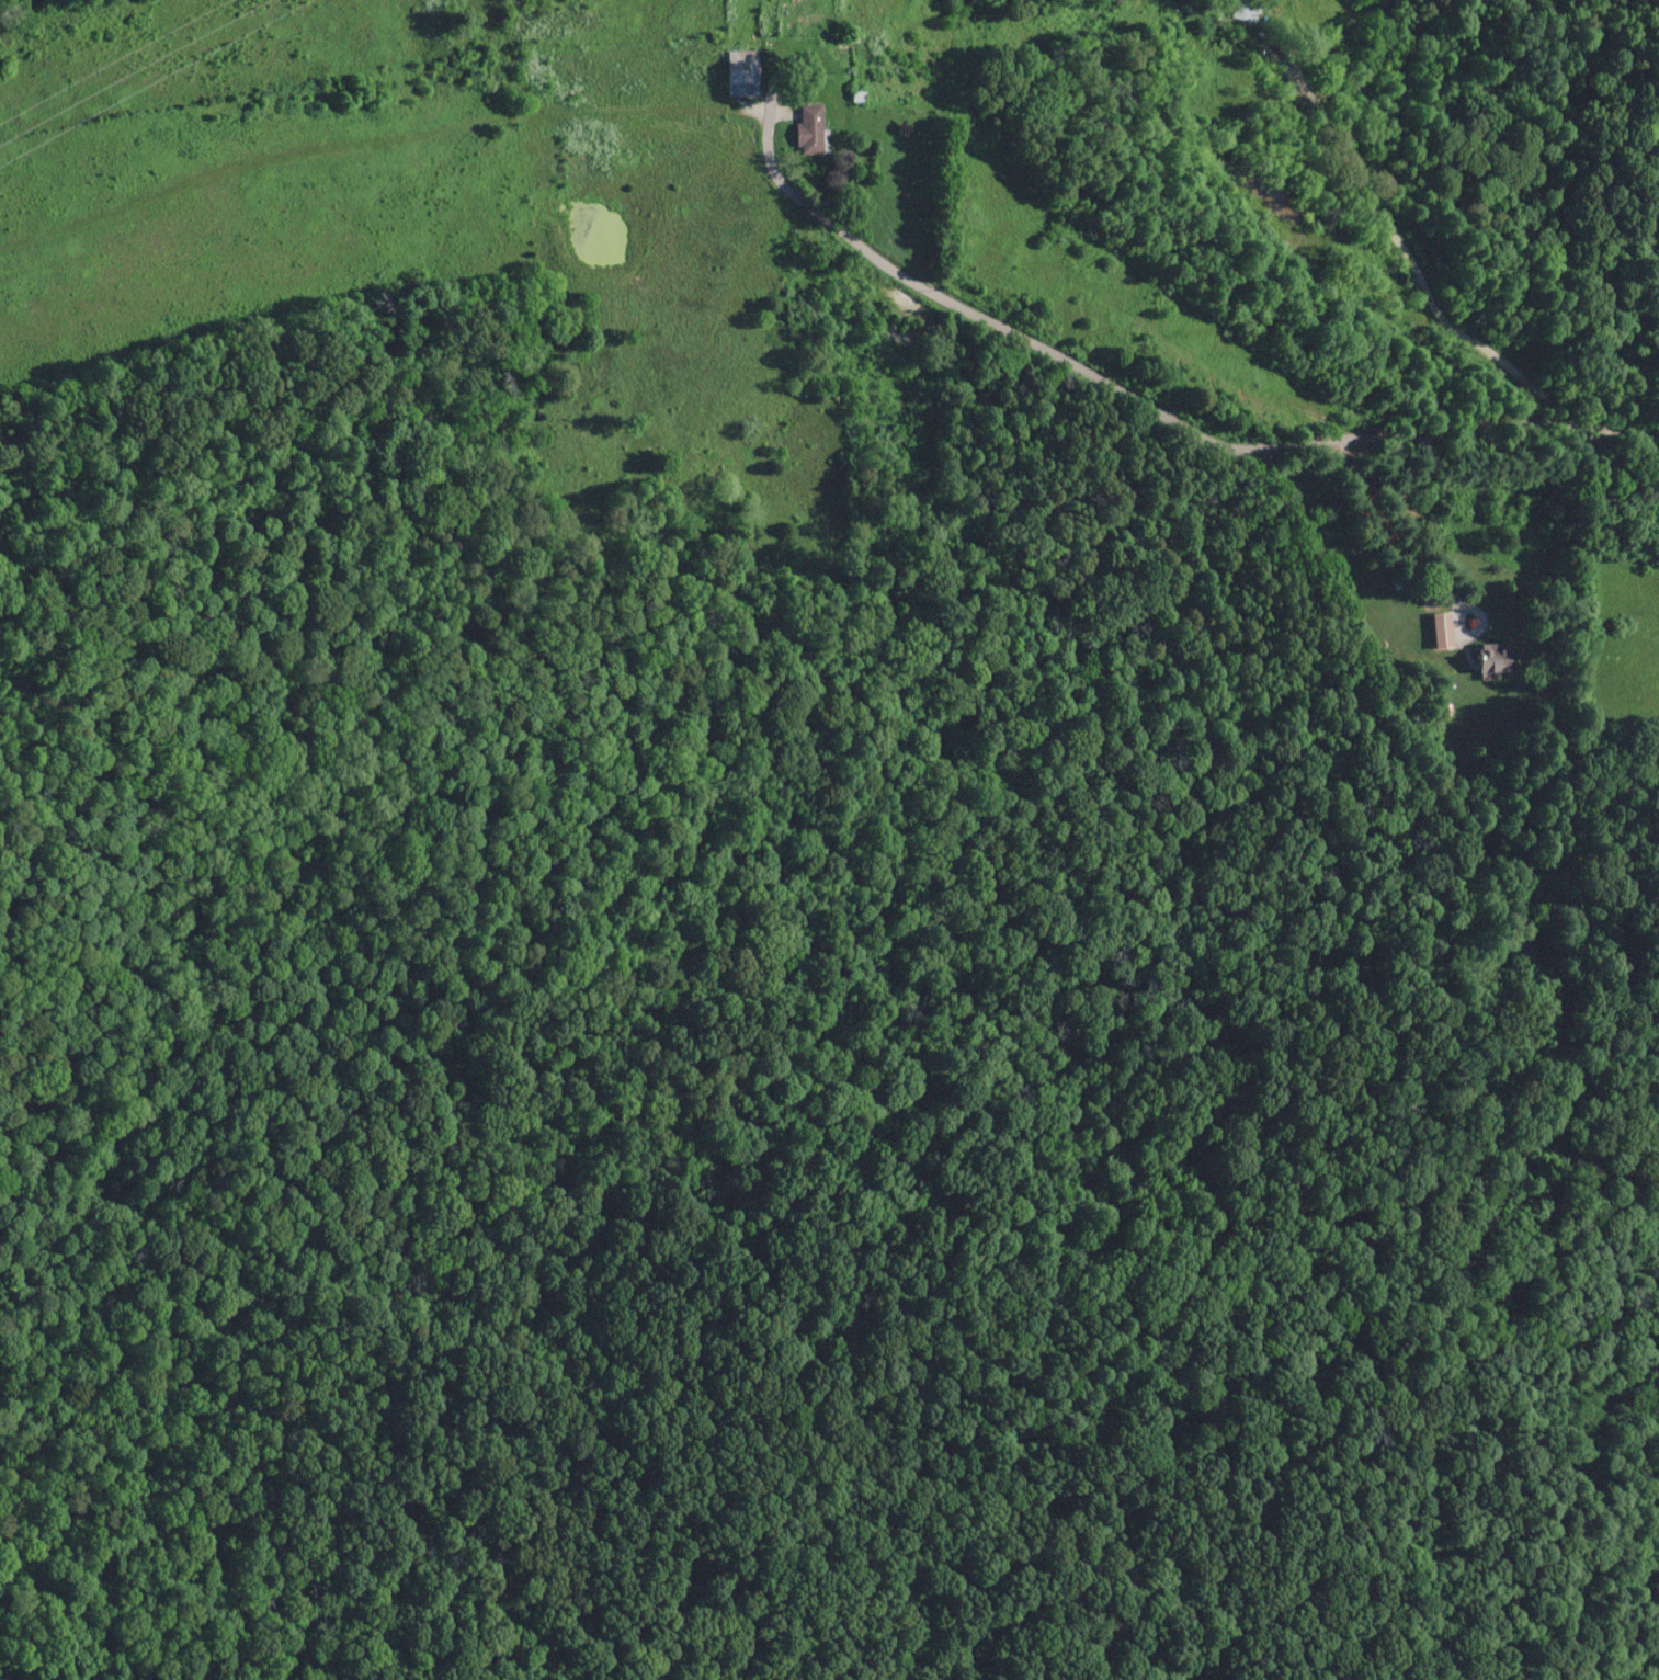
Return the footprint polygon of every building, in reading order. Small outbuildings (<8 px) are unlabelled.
[(1258,6),(1232,2),(1230,18),(1255,23),(1258,6)] [(726,96),(756,96),(756,51),(726,51),(726,96)] [(821,104),(797,104),(797,154),(821,154),(821,104)] [(1432,649),(1450,649),(1450,614),(1432,614),(1432,649)] [(1509,674),(1509,645),(1478,645),(1478,674),(1509,674)]
